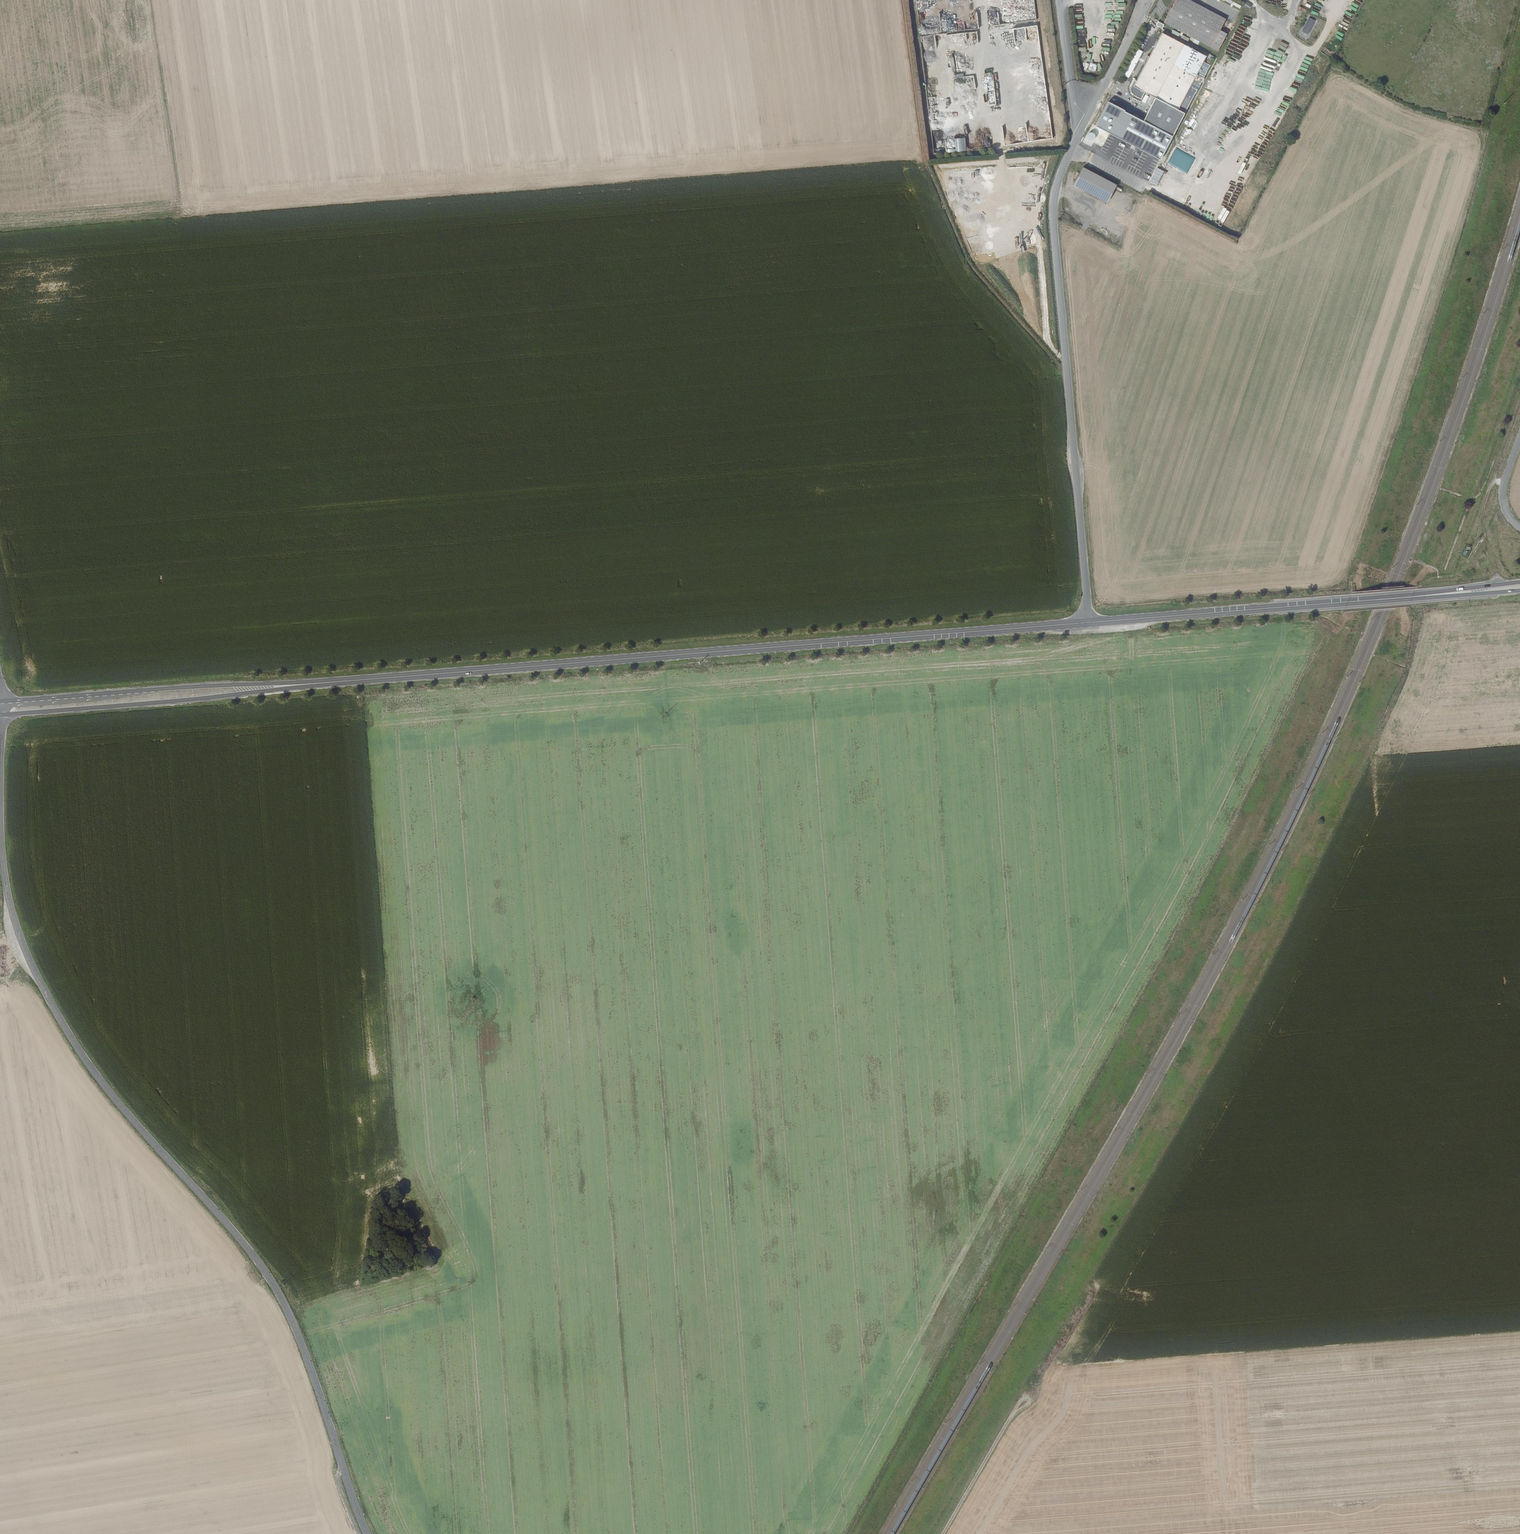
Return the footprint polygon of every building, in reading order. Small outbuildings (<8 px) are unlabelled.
[(1224,20),(1186,0),(1175,0),(1163,23),(1210,48),(1224,20)] [(1302,31),(1308,34),(1315,20),(1309,17),(1302,31)] [(1189,87),(1196,91),(1203,78),(1196,74),(1205,57),(1161,34),(1147,59),(1145,58),(1143,63),(1142,65),(1142,66),(1143,68),(1135,82),(1133,80),(1128,89),(1128,91),(1128,92),(1129,94),(1140,100),(1143,93),(1177,110),(1189,87)] [(1213,46),(1218,49),(1224,38),(1219,35),(1213,46)] [(1225,53),(1219,64),(1223,67),(1229,55),(1225,53)] [(1282,77),(1292,58),(1285,54),(1275,74),(1282,77)] [(1090,65),(1091,71),(1101,69),(1100,63),(1090,65)] [(1264,80),(1270,82),(1273,73),(1266,71),(1264,80)] [(1158,131),(1154,142),(1162,144),(1165,133),(1158,131)] [(1089,137),(1085,144),(1113,159),(1117,152),(1089,137)] [(1149,177),(1160,154),(1158,154),(1162,146),(1149,140),(1135,171),(1149,177)] [(1113,164),(1133,173),(1137,165),(1118,155),(1113,164)] [(1072,186),(1099,200),(1108,182),(1081,168),(1072,186)] [(1108,182),(1099,200),(1105,203),(1115,186),(1108,182)]
